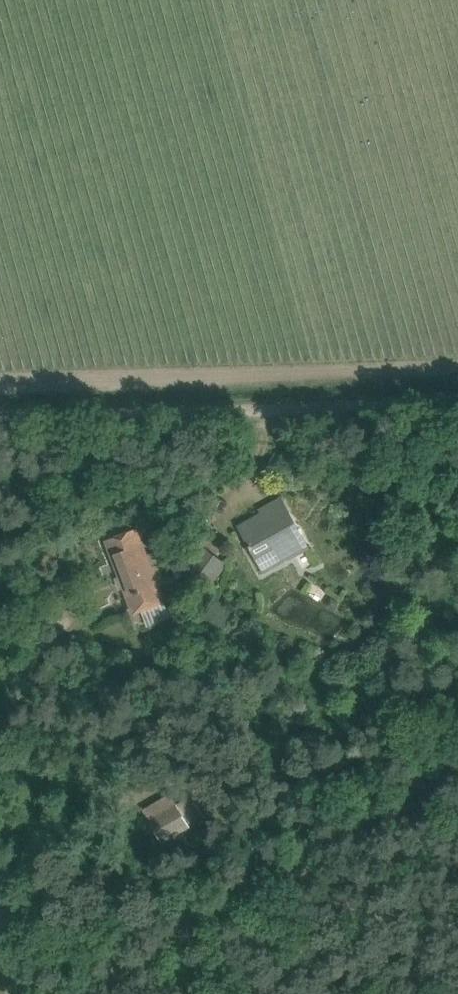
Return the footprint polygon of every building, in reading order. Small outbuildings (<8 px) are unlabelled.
[(240,526),(263,573),(307,552),(284,503),(282,503),(288,514),(267,524),(262,515),(240,526)] [(154,552),(147,555),(137,529),(107,541),(134,613),(165,602),(158,583),(164,581),(154,552)] [(182,566),(211,588),(228,565),(199,543),(182,566)] [(332,597),(328,605),(336,610),(340,602),(332,597)] [(143,809),(152,824),(162,841),(189,825),(171,793),(143,809)]
